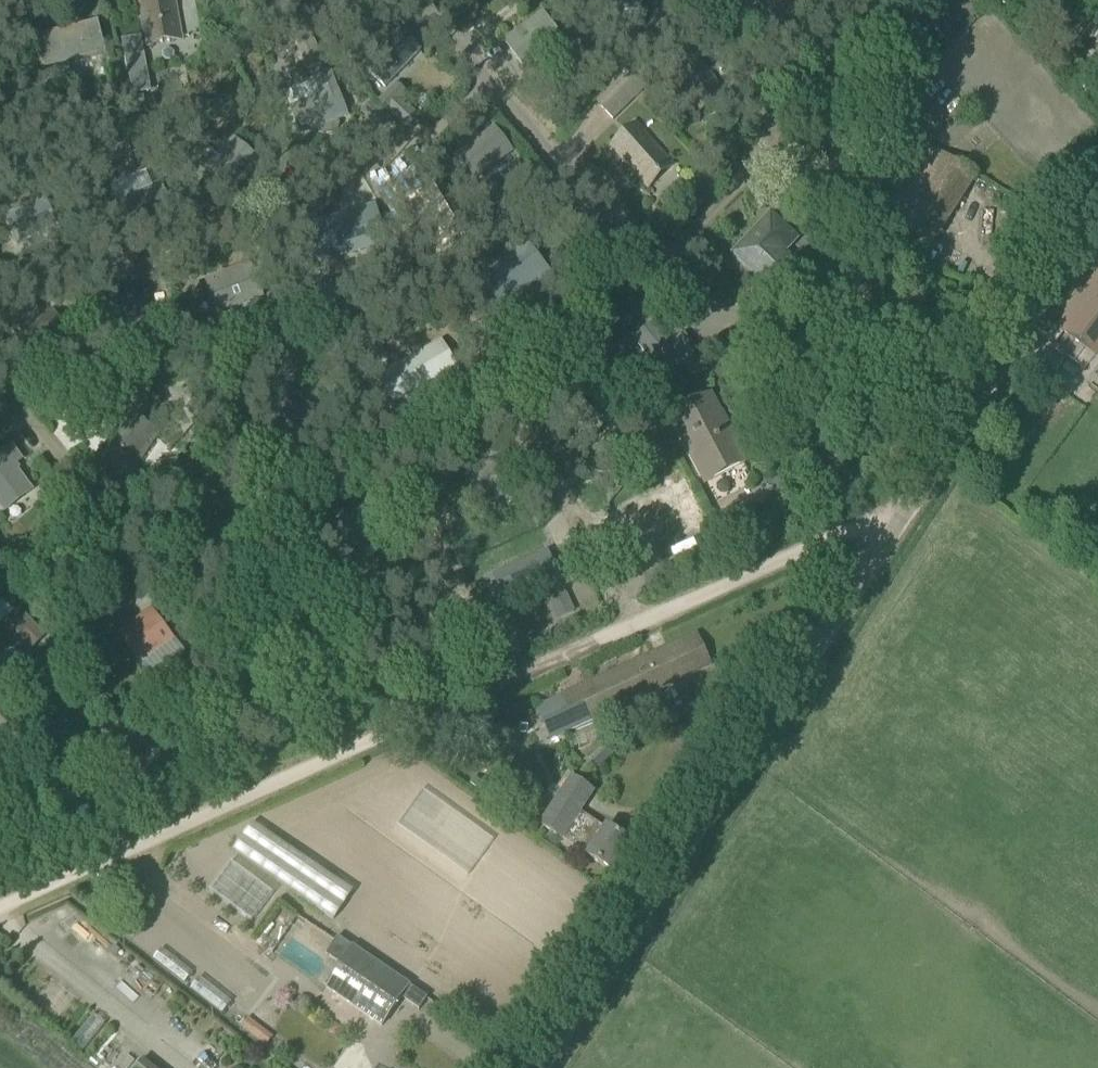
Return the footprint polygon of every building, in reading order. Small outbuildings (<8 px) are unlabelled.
[(147,47),(184,40),(176,0),(139,0),(147,47)] [(677,20),(668,5),(660,10),(669,25),(677,20)] [(528,68),(562,42),(543,16),(508,41),(528,68)] [(41,68),(105,52),(98,23),(34,39),(41,68)] [(399,32),(366,68),(385,87),(419,52),(399,32)] [(132,96),(153,91),(139,35),(118,40),(132,96)] [(606,112),(639,80),(628,69),(595,101),(606,112)] [(319,133),(323,136),(338,130),(340,125),(338,120),(349,116),(331,71),(315,77),(316,81),(285,93),(301,134),(317,128),(319,133)] [(406,94),(396,85),(380,102),(389,111),(406,94)] [(637,127),(613,148),(646,185),(670,163),(637,127)] [(460,157),(476,179),(502,159),(496,151),(504,145),(494,131),(460,157)] [(261,163),(234,138),(204,170),(214,180),(222,172),(238,188),(261,163)] [(923,141),(914,156),(967,190),(976,175),(923,141)] [(923,234),(935,240),(959,198),(912,172),(884,221),(901,230),(901,231),(919,241),(923,234)] [(449,201),(428,173),(411,186),(432,214),(449,201)] [(177,218),(162,181),(114,201),(129,237),(177,218)] [(59,215),(41,190),(33,196),(31,194),(5,212),(11,221),(20,215),(33,233),(59,215)] [(365,211),(374,243),(383,240),(374,208),(365,211)] [(353,214),(311,227),(321,258),(362,246),(353,214)] [(736,255),(768,285),(780,273),(771,264),(794,240),(771,218),(736,255)] [(527,246),(489,276),(499,289),(503,286),(510,294),(518,288),(521,292),(539,279),(535,274),(544,268),(527,246)] [(250,266),(210,281),(222,313),(262,298),(250,266)] [(414,270),(399,279),(410,297),(425,288),(414,270)] [(1057,328),(1095,356),(1097,352),(1097,272),(1057,328)] [(64,341),(51,312),(21,325),(35,355),(64,341)] [(651,332),(633,346),(661,379),(678,365),(651,332)] [(441,345),(399,369),(413,392),(454,368),(441,345)] [(836,415),(844,408),(834,396),(826,404),(836,415)] [(705,480),(743,460),(710,397),(672,417),(705,480)] [(111,445),(137,463),(163,427),(137,408),(111,445)] [(80,431),(88,420),(74,410),(66,420),(80,431)] [(2,510),(29,489),(12,466),(21,459),(13,449),(0,458),(0,507),(2,510)] [(476,506),(517,493),(507,459),(465,472),(476,506)] [(556,570),(549,552),(494,576),(502,594),(556,570)] [(0,629),(0,646),(6,652),(18,641),(29,653),(46,636),(19,609),(0,629)] [(136,660),(137,662),(171,637),(152,612),(131,627),(126,620),(116,627),(139,657),(136,660)] [(697,634),(523,714),(537,746),(711,667),(697,634)] [(10,749),(2,756),(12,768),(21,761),(10,749)] [(541,828),(613,874),(632,845),(580,812),(592,793),(571,780),(541,828)] [(332,919),(352,890),(250,822),(230,851),(332,919)] [(340,965),(325,987),(383,1026),(411,986),(339,938),(327,956),(340,965)] [(189,991),(221,1012),(230,998),(197,978),(189,991)]
